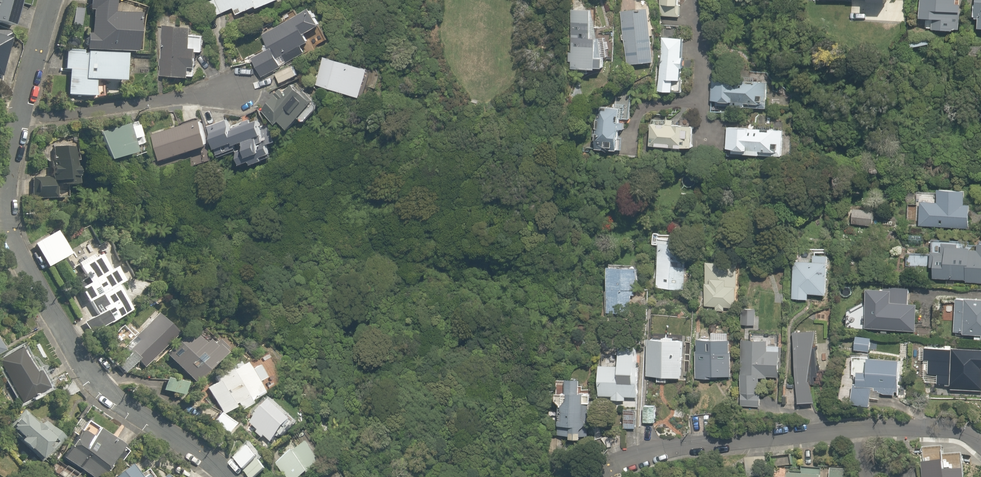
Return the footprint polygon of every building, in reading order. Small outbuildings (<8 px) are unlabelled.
[(13,28),(21,0),(0,0),(0,24),(13,28)] [(134,53),(137,16),(111,14),(112,0),(90,0),(89,11),(93,11),(91,34),(88,34),(87,49),(134,53)] [(215,16),(235,8),(237,11),(242,8),(243,12),(260,5),(261,8),(279,0),(212,0),(209,1),(215,16)] [(597,69),(597,68),(604,68),(604,57),(598,57),(598,38),(593,38),(594,9),(583,9),(584,6),(582,0),(571,0),(571,9),(574,9),(573,52),(570,52),(570,61),(573,61),(572,68),(597,69)] [(922,24),(933,25),(933,31),(959,32),(960,0),(923,0),(922,24)] [(253,57),(263,76),(283,66),(281,64),(287,61),(288,62),(307,52),(303,45),(311,41),(307,33),(324,24),(315,7),(263,34),(270,48),(253,57)] [(652,12),(623,14),(627,65),(656,63),(652,12)] [(162,75),(191,77),(191,66),(198,67),(199,48),(192,47),(194,27),(165,25),(162,58),(161,65),(162,65),(162,75)] [(929,28),(910,29),(914,50),(934,46),(929,28)] [(12,33),(0,29),(0,75),(12,33)] [(688,42),(662,40),(659,92),(685,93),(688,42)] [(68,95),(95,96),(96,80),(123,82),(125,54),(87,52),(87,54),(84,54),(84,51),(66,49),(65,69),(70,70),(68,95)] [(317,84),(362,96),(369,69),(324,57),(317,84)] [(277,73),(281,83),(298,75),(294,65),(277,73)] [(737,77),(711,77),(711,102),(730,102),(730,119),(748,119),(748,108),(763,108),(763,82),(748,82),(748,89),(736,89),(737,77)] [(282,119),(293,128),(316,99),(305,91),(304,92),(293,84),(286,93),(280,88),(263,110),(279,123),(282,119)] [(321,105),(317,101),(302,120),(307,123),(321,105)] [(605,119),(598,119),(597,143),(625,143),(625,111),(605,111),(605,119)] [(153,134),(161,160),(210,145),(201,118),(153,134)] [(238,150),(243,164),(252,160),(253,164),(265,160),(264,156),(273,153),(268,140),(266,141),(258,120),(251,122),(250,119),(243,121),(243,123),(231,128),(227,119),(209,126),(219,154),(237,147),(236,144),(245,141),(247,147),(238,150)] [(655,121),(654,147),(695,150),(697,123),(655,121)] [(107,161),(135,153),(133,146),(144,143),(138,122),(99,133),(107,161)] [(730,128),(729,153),(785,156),(786,131),(730,128)] [(31,199),(52,199),(52,185),(72,186),(73,147),(53,147),(53,161),(48,161),(48,178),(31,177),(31,199)] [(650,191),(628,195),(632,215),(654,211),(650,191)] [(923,200),(922,225),(977,228),(978,206),(970,206),(970,194),(939,193),(939,201),(923,200)] [(858,207),(854,222),(892,233),(896,218),(858,207)] [(33,245),(47,267),(68,254),(55,232),(33,245)] [(683,236),(656,234),(655,248),(663,249),(660,290),(675,291),(675,297),(688,298),(690,269),(681,268),(683,236)] [(937,279),(967,279),(967,283),(980,284),(980,244),(979,244),(979,249),(963,249),(963,243),(933,243),(933,257),(907,257),(906,269),(937,270),(937,279)] [(98,255),(77,268),(86,282),(75,289),(84,303),(86,302),(94,315),(82,322),(90,334),(129,310),(114,287),(122,282),(114,269),(108,272),(98,255)] [(61,259),(68,272),(73,269),(66,257),(61,259)] [(834,265),(794,263),(792,301),(811,302),(811,298),(832,299),(834,265)] [(642,272),(616,268),(610,313),(636,316),(642,272)] [(871,285),(867,328),(918,333),(922,297),(912,296),(913,289),(871,285)] [(644,289),(644,299),(656,300),(657,289),(644,289)] [(957,299),(957,335),(980,336),(980,299),(957,299)] [(116,366),(124,373),(136,360),(144,368),(176,333),(155,313),(154,315),(133,336),(138,340),(127,352),(129,353),(116,366)] [(166,354),(195,382),(222,353),(222,352),(225,348),(216,340),(211,346),(205,340),(202,344),(188,331),(166,354)] [(820,333),(794,331),(802,404),(815,405),(820,333)] [(873,336),(858,335),(858,349),(872,350),(873,336)] [(688,338),(651,338),(650,378),(688,379),(688,338)] [(773,340),(744,340),(743,410),(761,410),(761,379),(781,380),(781,348),(773,348),(773,340)] [(646,345),(603,344),(602,398),(645,398),(646,345)] [(923,346),(922,361),(928,362),(927,375),(940,376),(939,386),(951,387),(950,390),(980,392),(980,351),(923,346)] [(21,403),(47,388),(38,371),(34,373),(20,347),(0,359),(0,365),(21,403)] [(695,347),(695,379),(733,380),(734,348),(695,347)] [(905,360),(858,357),(855,403),(872,404),(872,395),(903,397),(905,360)] [(206,388),(222,414),(234,407),(237,411),(250,403),(249,402),(263,394),(256,382),(263,378),(255,365),(249,369),(244,362),(241,365),(239,362),(213,378),(216,382),(206,388)] [(164,378),(162,390),(182,395),(185,382),(164,378)] [(560,404),(559,435),(572,436),(572,437),(582,438),(582,436),(587,437),(589,403),(591,403),(591,395),(588,395),(589,392),(580,391),(580,379),(567,378),(566,404),(560,404)] [(550,405),(559,405),(559,391),(551,390),(550,405)] [(266,436),(273,443),(293,420),(273,401),(252,423),(260,431),(257,433),(264,438),(266,436)] [(639,411),(627,409),(624,429),(636,430),(639,411)] [(6,428),(41,461),(62,438),(43,420),(39,425),(23,410),(6,428)] [(212,422),(227,432),(233,424),(218,413),(212,422)] [(704,417),(693,417),(692,433),(704,434),(704,417)] [(91,476),(102,476),(106,471),(107,471),(111,466),(110,465),(113,460),(120,464),(128,451),(128,450),(129,448),(87,420),(85,423),(79,419),(71,431),(77,435),(62,458),(91,476)] [(286,476),(303,476),(323,464),(309,442),(295,451),(296,451),(277,463),(286,476)] [(236,458),(245,470),(260,458),(251,446),(236,458)] [(797,457),(770,455),(770,465),(796,466),(797,457)] [(250,476),(258,476),(268,470),(262,460),(246,471),(250,476)] [(129,464),(112,476),(139,476),(129,464)] [(848,469),(821,468),(821,475),(791,473),(791,476),(848,476),(848,469)]
